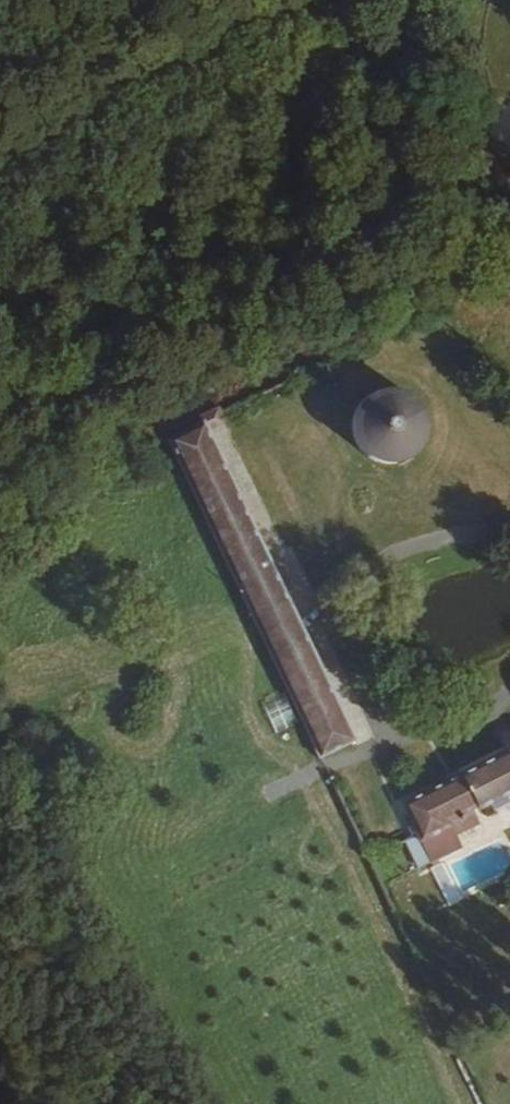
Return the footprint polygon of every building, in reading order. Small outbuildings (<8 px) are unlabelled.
[(393,390),(389,389),(384,389),(380,390),(375,390),(371,392),(367,395),(363,397),(360,400),(357,403),(355,407),(353,411),(351,415),(350,419),(350,424),(350,429),(351,433),(352,437),(354,441),(356,446),(359,449),(362,452),(366,455),(370,457),(374,459),(378,460),(382,460),(387,461),(392,460),(396,459),(400,458),(404,455),(408,453),(411,450),(414,446),(416,443),(418,439),(420,434),(421,430),(421,426),(421,421),(420,417),(419,412),(417,408),(415,405),(412,401),(409,398),(405,395),(401,393),(397,391),(393,390)] [(197,407),(199,410),(218,400),(216,398),(197,407)] [(218,400),(199,410),(204,419),(224,409),(218,400)] [(224,409),(204,419),(177,432),(264,617),(190,652),(217,708),(200,716),(212,738),(228,730),(254,785),(355,736),(339,704),(324,671),(212,435),(232,426),(224,409)] [(324,671),(339,704),(349,700),(333,667),(324,671)] [(403,801),(419,833),(408,839),(422,867),(462,847),(448,818),(509,789),(509,748),(403,801)] [(454,893),(451,890),(447,887),(442,886),(437,886),(433,888),(428,890),(425,894),(424,899),(423,904),(424,909),(426,913),(429,917),(434,919),(438,920),(443,920),(448,919),(452,916),(455,912),(457,907),(458,903),(457,898),(454,893)]
